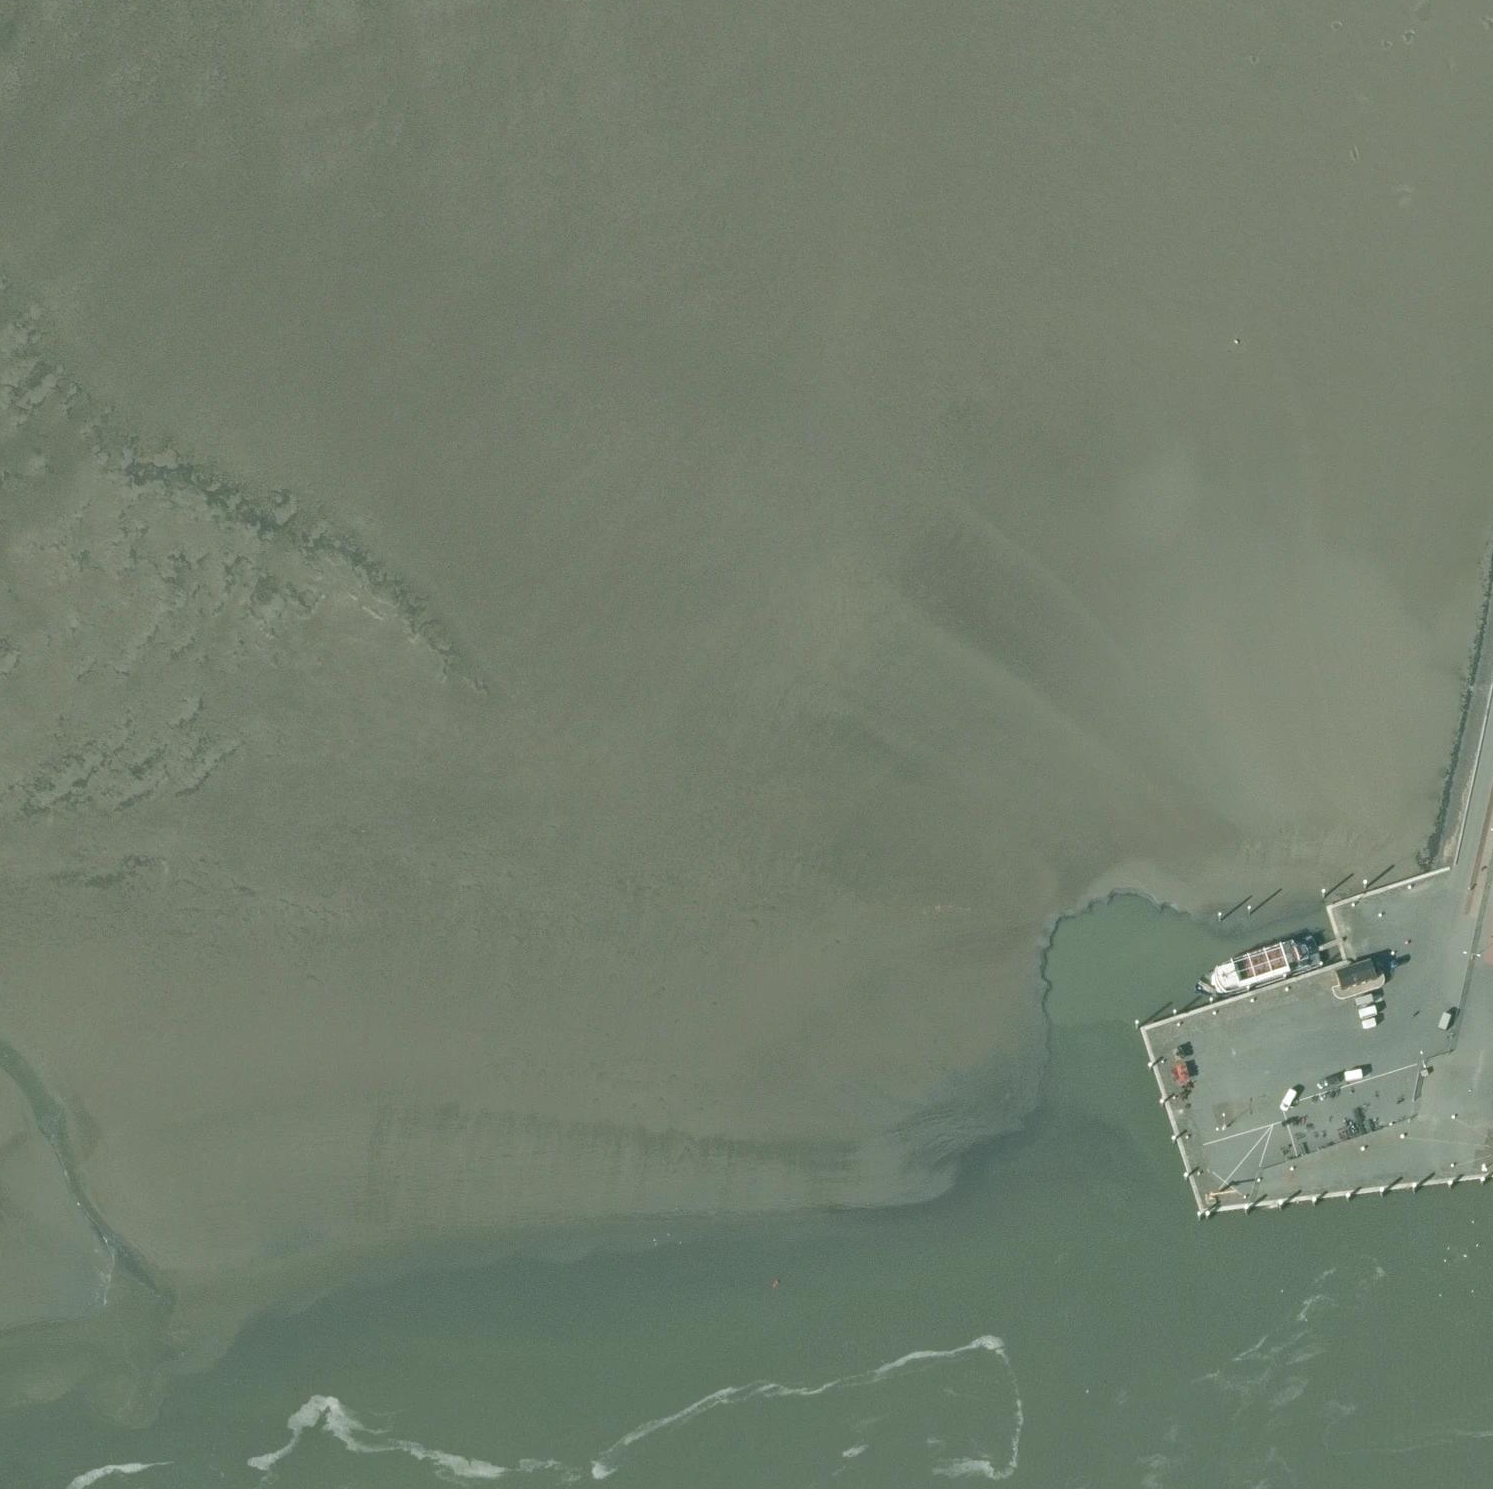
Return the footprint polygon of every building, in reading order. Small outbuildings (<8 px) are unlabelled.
[(1370,963),(1335,974),(1341,994),(1376,982),(1370,963)]
